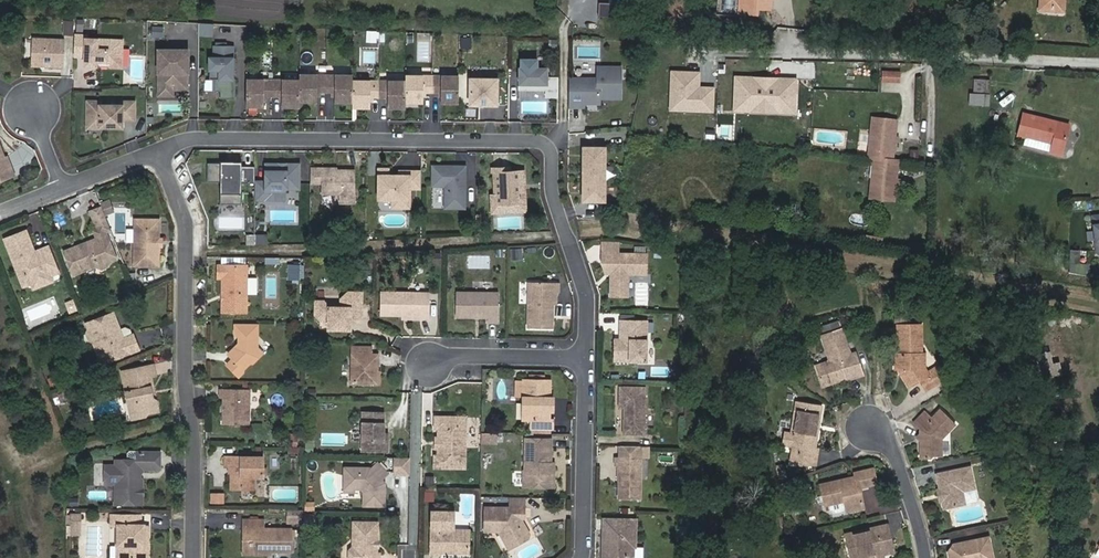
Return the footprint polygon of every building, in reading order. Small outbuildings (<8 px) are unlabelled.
[(607,1),(608,15),(625,13),(624,0),(620,0),(607,1)] [(740,13),(759,15),(760,9),(773,10),(774,0),(741,0),(740,13)] [(1042,12),(1052,12),(1052,10),(1062,10),(1062,0),(1043,0),(1042,12)] [(1052,12),(1064,14),(1066,0),(1062,0),(1062,10),(1052,10),(1052,12)] [(73,34),(75,20),(65,19),(63,33),(73,34)] [(148,20),(148,39),(167,40),(167,20),(148,20)] [(199,35),(213,36),(214,23),(200,22),(199,35)] [(367,29),(366,42),(378,43),(380,31),(367,29)] [(432,46),(433,33),(422,32),(420,45),(432,46)] [(87,36),(75,35),(74,56),(85,56),(84,66),(96,66),(96,64),(96,61),(106,61),(109,65),(111,67),(121,67),(122,41),(86,39),(87,36)] [(471,48),(471,38),(461,38),(461,48),(471,48)] [(64,40),(34,39),(33,65),(63,67),(64,40)] [(233,46),(214,47),(214,58),(210,57),(210,78),(215,78),(215,90),(220,90),(220,97),(235,98),(236,78),(236,58),(233,58),(233,46)] [(188,58),(158,58),(158,86),(188,86),(188,58)] [(547,69),(520,68),(519,89),(546,89),(546,97),(558,97),(558,78),(547,78),(547,69)] [(598,79),(569,79),(569,107),(578,107),(578,104),(584,103),(599,104),(599,98),(620,98),(620,68),(598,68),(598,79)] [(902,82),(902,70),(883,69),(882,82),(902,82)] [(698,71),(668,70),(667,111),(713,112),(713,86),(697,85),(698,71)] [(326,76),(300,75),(299,81),(299,101),(317,101),(317,90),(326,91),(326,76)] [(795,76),(732,75),(731,114),(795,117),(795,76)] [(352,76),(326,76),(326,91),(335,91),(335,101),(352,102),(352,81),(352,76)] [(432,77),(406,76),(406,82),(405,102),(423,102),(423,91),(432,91),(432,77)] [(470,76),(469,106),(501,106),(502,77),(470,76)] [(459,77),(432,77),(432,91),(441,92),(441,102),(458,103),(459,77)] [(974,91),(991,92),(991,79),(974,78),(974,91)] [(246,81),(246,106),(264,106),(264,96),(273,96),(273,81),(246,81)] [(299,81),(273,81),(273,96),(282,96),(281,107),(299,106),(299,101),(299,81)] [(379,82),(352,81),(352,102),(352,107),(370,107),(370,97),(379,97),(379,82)] [(406,82),(379,82),(379,97),(388,97),(388,107),(405,107),(405,102),(406,82)] [(158,86),(158,96),(173,96),(173,90),(187,90),(188,86),(158,86)] [(991,106),(992,93),(971,92),(970,104),(991,106)] [(100,102),(88,102),(88,127),(122,127),(122,120),(134,120),(134,102),(122,102),(122,106),(101,106),(100,102)] [(1054,127),(1023,119),(1017,143),(1051,151),(1049,158),(1061,161),(1069,131),(1058,128),(1057,131),(1053,130),(1054,127)] [(866,158),(871,159),(889,160),(893,122),(870,120),(866,158)] [(15,176),(11,167),(9,168),(4,158),(0,147),(0,182),(15,176)] [(605,148),(584,148),(583,201),(604,201),(605,148)] [(920,159),(920,149),(910,149),(910,159),(920,159)] [(889,160),(871,159),(867,197),(889,199),(893,161),(889,160)] [(208,163),(207,181),(221,182),(220,204),(241,204),(241,183),(255,183),(255,182),(255,166),(228,166),(228,163),(208,163)] [(266,164),(266,182),(255,182),(255,183),(255,198),(266,198),(267,189),(284,190),(287,187),(299,188),(299,164),(286,164),(286,167),(279,167),(279,164),(266,164)] [(465,166),(432,166),(432,186),(445,186),(445,208),(465,208),(465,166)] [(509,166),(494,167),(495,194),(496,205),(520,204),(520,193),(524,193),(523,169),(509,170),(509,166)] [(322,168),(311,168),(310,183),(321,183),(321,194),(340,194),(340,204),(355,204),(355,171),(322,170),(322,168)] [(388,169),(379,169),(378,200),(392,200),(392,208),(410,208),(410,188),(421,189),(421,171),(400,171),(399,175),(388,175),(388,169)] [(266,198),(284,198),(284,190),(267,189),(266,198)] [(492,212),(525,210),(524,193),(520,193),(520,204),(496,205),(495,194),(491,194),(492,212)] [(105,213),(114,210),(110,198),(101,202),(105,213)] [(160,247),(160,238),(160,220),(134,219),(135,268),(160,267),(160,247)] [(96,236),(62,249),(72,275),(95,265),(100,269),(106,267),(109,261),(114,258),(102,229),(94,232),(96,236)] [(6,240),(16,266),(22,264),(29,282),(41,278),(45,287),(56,282),(54,276),(61,273),(50,247),(40,251),(42,255),(38,257),(36,252),(28,232),(6,240)] [(867,234),(865,243),(883,246),(885,237),(867,234)] [(254,236),(246,236),(246,245),(254,245),(254,236)] [(625,273),(629,273),(647,273),(647,254),(619,253),(619,251),(603,250),(603,261),(606,270),(610,269),(613,272),(611,274),(611,295),(630,295),(630,281),(626,281),(625,273)] [(1072,252),(1070,273),(1087,274),(1088,263),(1080,262),(1081,253),(1072,252)] [(289,263),(288,279),(303,280),(305,264),(289,263)] [(22,264),(16,266),(25,288),(33,284),(37,294),(47,290),(45,287),(41,278),(29,282),(22,264)] [(225,302),(224,302),(224,313),(247,313),(247,267),(219,267),(219,279),(224,280),(224,296),(225,296),(225,302)] [(555,291),(559,291),(561,291),(561,281),(530,281),(529,327),(555,327),(555,304),(555,291)] [(349,319),(352,319),(363,319),(363,293),(349,292),(342,297),(342,307),(329,307),(324,301),(316,301),(317,314),(322,321),(329,321),(329,330),(352,330),(352,325),(349,323),(349,319)] [(382,315),(403,315),(421,315),(421,319),(431,319),(431,292),(382,292),(382,315)] [(489,313),(489,316),(489,321),(501,321),(500,292),(457,292),(457,316),(476,316),(477,313),(489,313)] [(125,336),(121,328),(116,330),(115,325),(119,324),(115,312),(86,323),(89,331),(90,333),(94,333),(96,339),(93,343),(94,345),(102,365),(140,350),(132,334),(125,336)] [(624,341),(621,341),(616,341),(615,362),(648,362),(648,321),(621,321),(621,333),(624,333),(624,341)] [(240,339),(240,344),(228,356),(233,360),(227,366),(239,377),(242,374),(243,369),(247,364),(252,364),(263,354),(253,344),(253,339),(257,336),(257,327),(236,326),(236,335),(240,339)] [(902,373),(902,380),(908,390),(919,383),(926,393),(943,382),(936,369),(927,374),(925,371),(925,358),(922,358),(921,329),(898,330),(899,358),(895,358),(895,373),(898,373),(902,373)] [(89,345),(94,345),(93,343),(90,333),(89,331),(85,335),(89,345)] [(841,379),(841,382),(851,379),(851,381),(862,377),(855,355),(849,357),(842,333),(822,340),(829,363),(815,369),(821,388),(834,384),(833,381),(841,379)] [(352,348),(351,385),(378,386),(379,356),(358,356),(359,348),(352,348)] [(122,373),(129,405),(133,404),(137,420),(146,418),(147,416),(156,414),(159,409),(157,402),(153,400),(151,389),(154,388),(152,378),(156,377),(154,366),(122,373)] [(550,412),(550,398),(550,381),(524,380),(524,420),(532,420),(532,428),(554,429),(554,420),(550,420),(550,412)] [(624,435),(648,435),(648,387),(620,387),(620,409),(628,409),(628,412),(624,413),(624,435)] [(224,406),(223,412),(223,425),(249,425),(250,390),(221,389),(221,398),(224,398),(224,406)] [(820,406),(795,403),(793,422),(795,424),(794,432),(791,434),(785,434),(783,447),(793,448),(792,460),(799,461),(799,465),(816,465),(818,449),(812,449),(815,425),(817,425),(820,406)] [(386,440),(385,434),(385,413),(362,412),(361,453),(390,453),(389,440),(386,440)] [(921,440),(919,443),(919,461),(928,462),(930,459),(940,460),(940,440),(953,427),(939,412),(931,420),(924,414),(912,426),(919,432),(919,438),(921,440)] [(442,444),(440,446),(439,456),(435,456),(435,468),(466,468),(467,427),(460,427),(460,417),(436,416),(436,428),(439,428),(439,437),(441,437),(441,440),(442,444)] [(481,443),(499,444),(499,433),(481,432),(481,443)] [(551,466),(551,462),(551,438),(527,437),(526,469),(523,471),(523,487),(555,487),(555,470),(551,466)] [(617,456),(617,466),(618,466),(620,466),(620,479),(620,498),(641,498),(641,447),(620,447),(620,456),(617,456)] [(135,474),(141,474),(142,471),(143,469),(160,469),(160,453),(138,453),(137,460),(115,461),(116,466),(110,466),(105,471),(105,478),(109,485),(115,484),(116,505),(143,504),(142,495),(144,495),(144,490),(143,489),(143,479),(141,478),(136,478),(135,474)] [(411,475),(411,457),(395,457),(395,475),(411,475)] [(263,476),(263,468),(262,458),(225,458),(225,467),(231,467),(231,489),(242,490),(242,478),(249,478),(263,478),(263,476)] [(381,485),(382,480),(381,479),(389,472),(378,463),(372,468),(344,467),(344,488),(354,489),(362,489),(364,492),(364,506),(385,506),(386,487),(382,487),(381,485)] [(784,465),(776,466),(778,480),(787,479),(784,465)] [(873,472),(865,473),(869,491),(876,489),(873,472)] [(938,479),(941,494),(943,495),(945,502),(943,504),(944,509),(948,512),(962,509),(960,496),(972,493),(968,472),(938,479)] [(857,481),(822,488),(826,508),(828,507),(844,504),(846,510),(853,515),(865,512),(861,492),(869,491),(865,473),(855,475),(857,481)] [(791,501),(787,483),(779,485),(782,503),(791,501)] [(210,504),(225,504),(226,493),(210,493),(210,504)] [(435,493),(425,493),(425,502),(434,503),(435,493)] [(960,496),(962,509),(971,507),(974,502),(972,493),(960,496)] [(509,498),(509,509),(525,509),(525,498),(509,498)] [(306,511),(315,511),(315,502),(306,502),(306,511)] [(844,504),(828,507),(829,512),(834,516),(842,514),(846,510),(844,504)] [(304,511),(288,509),(287,523),(303,524),(304,511)] [(486,509),(485,533),(499,533),(510,552),(529,541),(531,537),(526,528),(522,528),(518,522),(522,520),(525,518),(525,509),(509,509),(486,509)] [(432,512),(431,556),(442,556),(442,553),(469,553),(469,530),(454,531),(454,511),(432,512)] [(71,513),(69,535),(82,536),(83,513),(71,513)] [(145,525),(139,525),(139,516),(112,516),(112,526),(118,526),(118,546),(121,546),(122,557),(148,557),(148,545),(145,545),(145,525)] [(250,550),(270,550),(291,551),(291,530),(263,529),(263,521),(245,520),(244,530),(251,530),(250,550)] [(522,520),(518,522),(522,528),(526,528),(522,520)] [(636,521),(607,520),(607,531),(604,531),(603,552),(606,555),(606,557),(632,557),(630,555),(630,548),(635,548),(636,521)] [(354,550),(349,554),(349,557),(380,557),(380,555),(376,555),(377,523),(354,522),(354,550)] [(688,545),(688,528),(679,528),(679,545),(688,545)] [(1065,528),(1052,531),(1054,540),(1067,536),(1065,528)] [(270,555),(270,550),(250,550),(251,530),(244,530),(243,555),(270,555)] [(846,541),(850,557),(887,557),(888,556),(895,554),(890,532),(846,541)] [(1069,545),(1067,536),(1054,540),(1056,548),(1069,545)] [(986,542),(952,548),(947,556),(947,557),(990,557),(986,542)]
